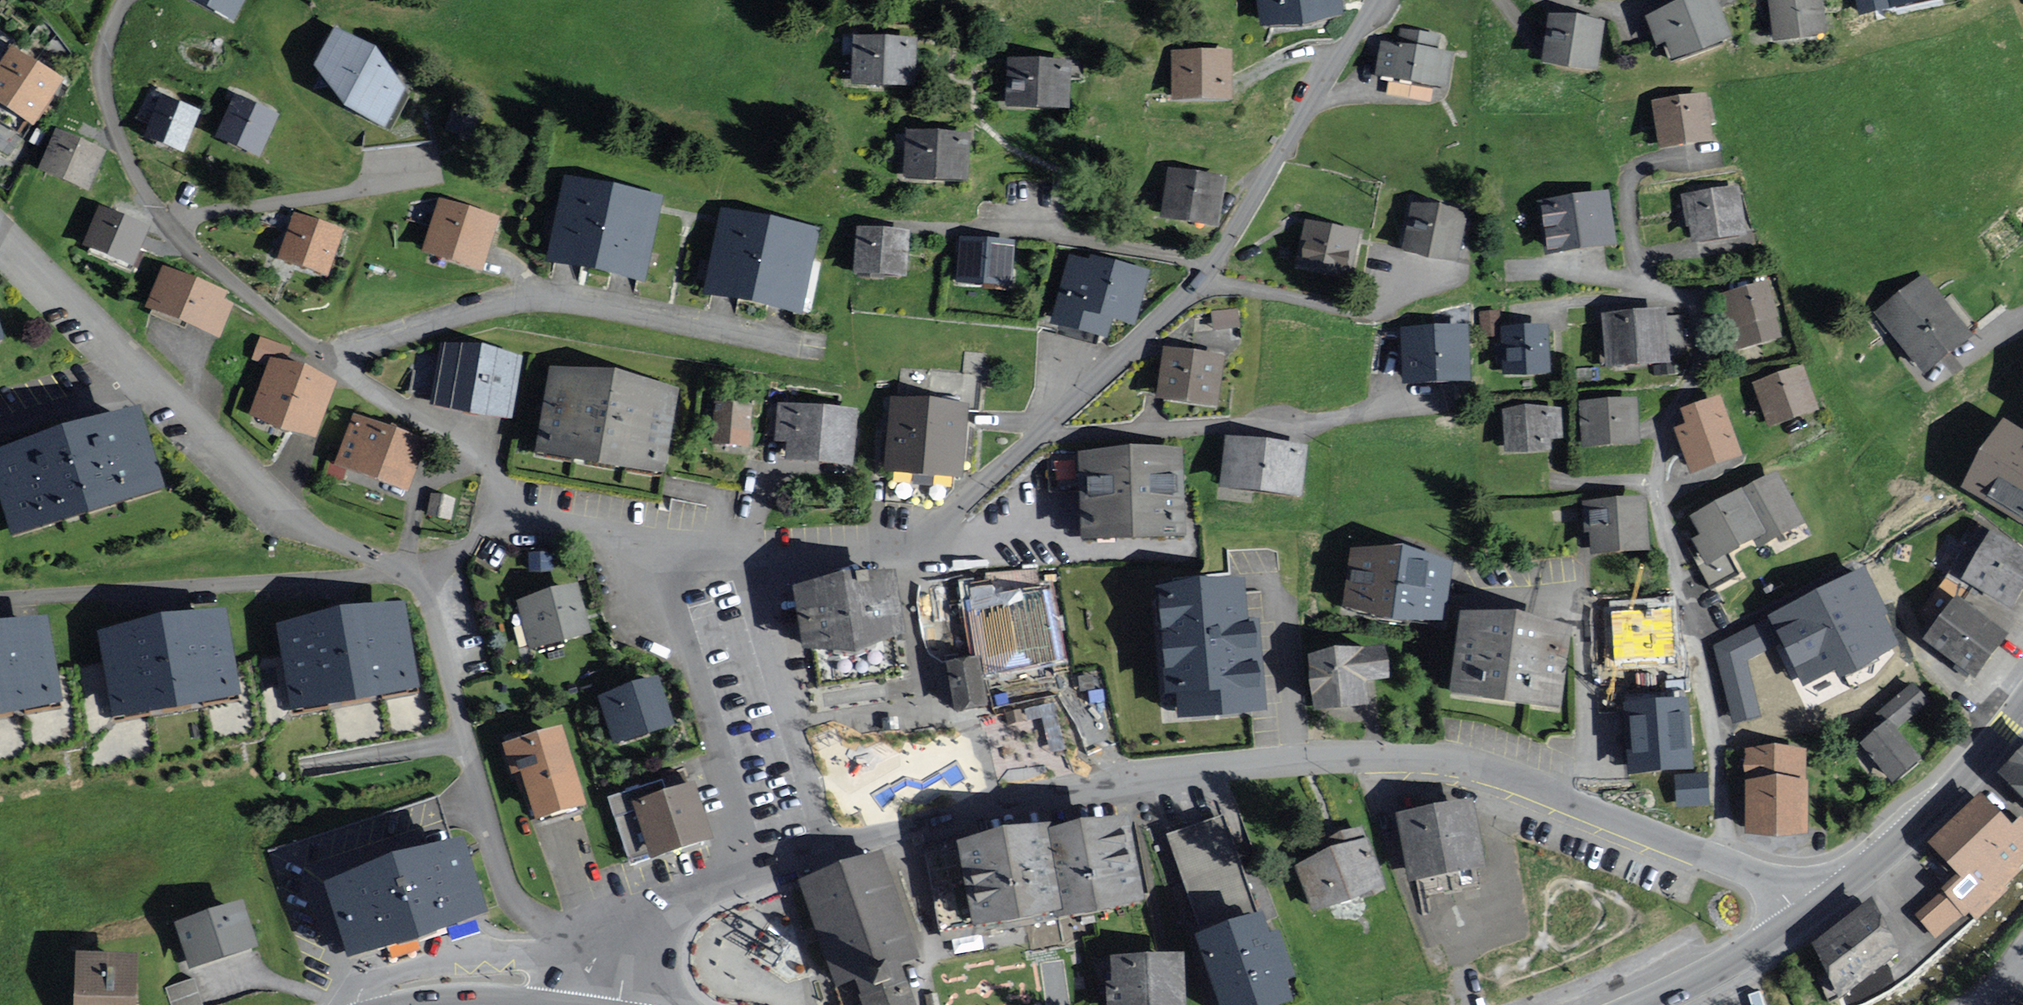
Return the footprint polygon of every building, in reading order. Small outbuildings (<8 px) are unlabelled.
[(237,19),(246,0),(195,0),(237,19)] [(1263,29),(1303,35),(1341,20),(1338,0),(1259,0),(1263,29)] [(1646,22),(1656,48),(1666,45),(1673,65),(1732,43),(1716,0),(1704,0),(1646,22)] [(1775,42),(1824,36),(1819,0),(1770,0),(1775,42)] [(1862,17),(1943,0),(1858,0),(1862,17)] [(1606,26),(1548,18),(1541,70),(1599,78),(1606,26)] [(1382,47),(1376,79),(1446,91),(1452,60),(1436,57),(1439,40),(1400,33),(1398,49),(1382,47)] [(374,58),(337,36),(320,72),(346,114),(383,132),(402,95),(374,58)] [(855,86),(912,89),(915,46),(857,43),(855,86)] [(12,49),(0,67),(0,105),(35,127),(64,82),(12,49)] [(1175,103),(1232,102),(1231,56),(1174,56),(1175,103)] [(1009,65),(1007,110),(1066,113),(1068,68),(1009,65)] [(1660,150),(1711,143),(1706,100),(1655,106),(1660,150)] [(220,140),(259,157),(275,121),(236,104),(220,140)] [(149,141),(183,152),(195,117),(162,105),(149,141)] [(105,151),(56,132),(41,173),(90,191),(105,151)] [(907,137),(905,182),(965,185),(968,140),(907,137)] [(1163,221),(1216,230),(1224,184),(1171,175),(1163,221)] [(564,176),(546,265),(646,285),(664,196),(564,176)] [(1686,200),(1691,243),(1742,237),(1737,194),(1686,200)] [(441,201),(424,258),(480,275),(498,218),(441,201)] [(1543,210),(1549,257),(1613,248),(1607,202),(1543,210)] [(151,228),(100,208),(84,249),(134,269),(151,228)] [(722,209),(703,298),(802,318),(820,228),(722,209)] [(1415,212),(1406,249),(1428,265),(1455,261),(1464,223),(1415,212)] [(282,260),(327,274),(340,235),(295,220),(282,260)] [(1299,268),(1346,280),(1356,240),(1309,228),(1299,268)] [(853,280),(907,283),(910,234),(856,230),(853,280)] [(959,287),(1009,290),(1012,247),(961,244),(959,287)] [(1112,325),(1133,331),(1147,276),(1091,262),(1090,267),(1072,262),(1055,330),(1108,343),(1112,325)] [(231,294),(164,270),(155,295),(162,297),(156,314),(211,334),(215,321),(220,323),(231,294)] [(1874,314),(1924,381),(1974,343),(1924,277),(1874,314)] [(1725,300),(1737,350),(1778,341),(1766,290),(1725,300)] [(1498,336),(1497,314),(1482,315),(1483,337),(1498,336)] [(1605,321),(1608,371),(1668,367),(1664,317),(1605,321)] [(1504,334),(1505,378),(1548,377),(1547,333),(1504,334)] [(1407,386),(1467,384),(1465,335),(1405,336),(1407,386)] [(262,342),(255,361),(271,368),(252,418),(318,444),(339,390),(282,368),(288,352),(262,342)] [(443,347),(432,409),(509,422),(519,360),(443,347)] [(1222,362),(1165,355),(1159,403),(1216,410),(1222,362)] [(550,373),(535,459),(662,482),(677,395),(550,373)] [(1755,390),(1770,432),(1816,415),(1801,374),(1755,390)] [(749,404),(717,402),(714,448),(746,451),(749,404)] [(1693,478),(1739,462),(1718,404),(1683,416),(1688,430),(1677,434),(1693,478)] [(1584,450),(1635,447),(1633,405),(1582,408),(1584,450)] [(896,406),(889,474),(955,481),(962,412),(896,406)] [(779,408),(776,446),(787,448),(785,467),(852,473),(858,415),(779,408)] [(1507,454),(1557,452),(1556,413),(1506,415),(1507,454)] [(422,448),(356,421),(337,468),(403,494),(422,448)] [(137,425),(89,440),(41,454),(0,466),(0,491),(14,540),(159,497),(137,425)] [(1968,495),(2022,528),(2022,443),(2006,433),(1968,495)] [(1223,492),(1298,500),(1303,455),(1228,447),(1223,492)] [(1088,546),(1182,541),(1177,459),(1084,463),(1088,546)] [(1776,480),(1695,522),(1705,541),(1697,545),(1699,549),(1692,553),(1711,590),(1739,575),(1728,554),(1751,542),(1757,552),(1801,529),(1776,480)] [(1646,548),(1643,500),(1589,504),(1592,552),(1646,548)] [(1967,585),(2011,610),(2022,590),(2022,561),(1991,543),(1967,585)] [(1448,571),(1353,558),(1346,611),(1441,624),(1448,571)] [(1864,570),(1768,616),(1802,687),(1898,641),(1864,570)] [(1031,580),(974,590),(977,607),(970,608),(983,678),(1060,664),(1047,596),(1034,599),(1031,580)] [(796,597),(804,659),(854,663),(904,645),(895,583),(796,597)] [(588,636),(578,593),(520,607),(531,650),(588,636)] [(1244,635),(1241,594),(1159,600),(1167,701),(1181,699),(1183,725),(1262,718),(1255,634),(1244,635)] [(420,691),(405,605),(280,627),(295,713),(420,691)] [(1673,608),(1609,611),(1612,665),(1676,661),(1673,608)] [(1956,608),(1928,647),(1975,681),(2003,643),(1956,608)] [(244,699),(229,613),(102,636),(118,721),(244,699)] [(50,620),(0,629),(0,719),(66,707),(50,620)] [(1568,640),(1463,628),(1454,696),(1559,709),(1568,640)] [(1382,659),(1312,667),(1317,715),(1364,710),(1362,688),(1385,685),(1382,659)] [(984,709),(977,666),(948,671),(956,714),(984,709)] [(672,729),(659,686),(603,703),(615,746),(672,729)] [(1923,707),(1912,692),(1882,715),(1894,730),(1923,707)] [(1685,697),(1625,702),(1631,768),(1691,763),(1685,697)] [(1865,749),(1894,784),(1916,766),(1887,730),(1865,749)] [(583,810),(560,738),(506,755),(519,797),(528,794),(538,824),(583,810)] [(1997,771),(2022,798),(2022,745),(1997,771)] [(1752,758),(1751,835),(1803,836),(1804,758),(1752,758)] [(1708,770),(1676,771),(1677,803),(1710,802),(1708,770)] [(710,843),(693,791),(637,808),(653,861),(710,843)] [(2022,865),(2022,820),(2021,818),(2012,827),(1980,795),(1929,846),(1958,874),(1915,917),(1938,940),(1968,911),(1977,920),(2008,890),(2005,887),(2021,871),(2019,869),(2022,865)] [(1471,802),(1401,815),(1411,871),(1482,858),(1471,802)] [(962,839),(976,917),(1060,901),(1062,908),(1140,893),(1125,819),(1050,833),(1048,823),(962,839)] [(1221,819),(1171,837),(1205,932),(1255,915),(1221,819)] [(1338,848),(1300,864),(1318,908),(1381,882),(1359,829),(1334,838),(1338,848)] [(800,882),(835,985),(853,979),(862,1004),(917,1004),(902,961),(917,956),(883,855),(800,882)] [(483,926),(460,856),(330,898),(353,968),(483,926)] [(259,949),(242,903),(175,928),(193,974),(259,949)] [(1868,906),(1815,942),(1845,985),(1897,949),(1868,906)] [(1255,915),(1205,932),(1199,935),(1224,1004),(1262,1004),(1289,995),(1260,913),(1255,915)] [(78,955),(76,1004),(137,1004),(140,958),(78,955)] [(1182,955),(1114,957),(1115,983),(1108,983),(1109,1004),(1183,1004),(1182,955)] [(203,1002),(196,980),(182,984),(180,980),(169,984),(176,1004),(193,1004),(203,1002)]
